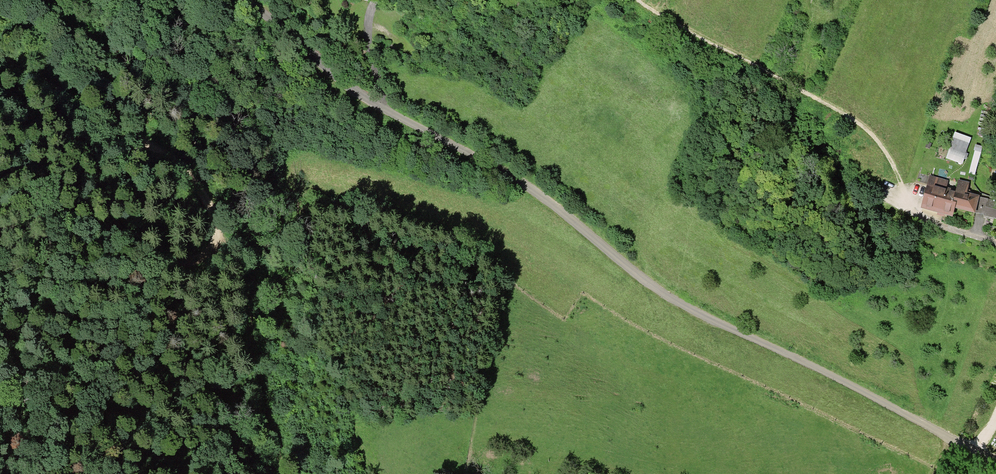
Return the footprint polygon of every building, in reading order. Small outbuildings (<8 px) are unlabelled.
[(950,150),(947,158),(962,163),(965,155),(950,150)] [(931,177),(929,185),(944,189),(946,181),(931,177)] [(959,181),(956,192),(958,192),(966,194),(968,183),(959,181)] [(944,189),(929,185),(923,208),(952,216),(954,207),(958,192),(956,192),(944,189)] [(974,213),(975,211),(978,198),(978,197),(966,194),(958,192),(954,207),(974,213)] [(988,201),(978,198),(975,211),(985,214),(988,201)] [(988,201),(985,214),(984,215),(995,218),(995,202),(989,200),(988,201)]
